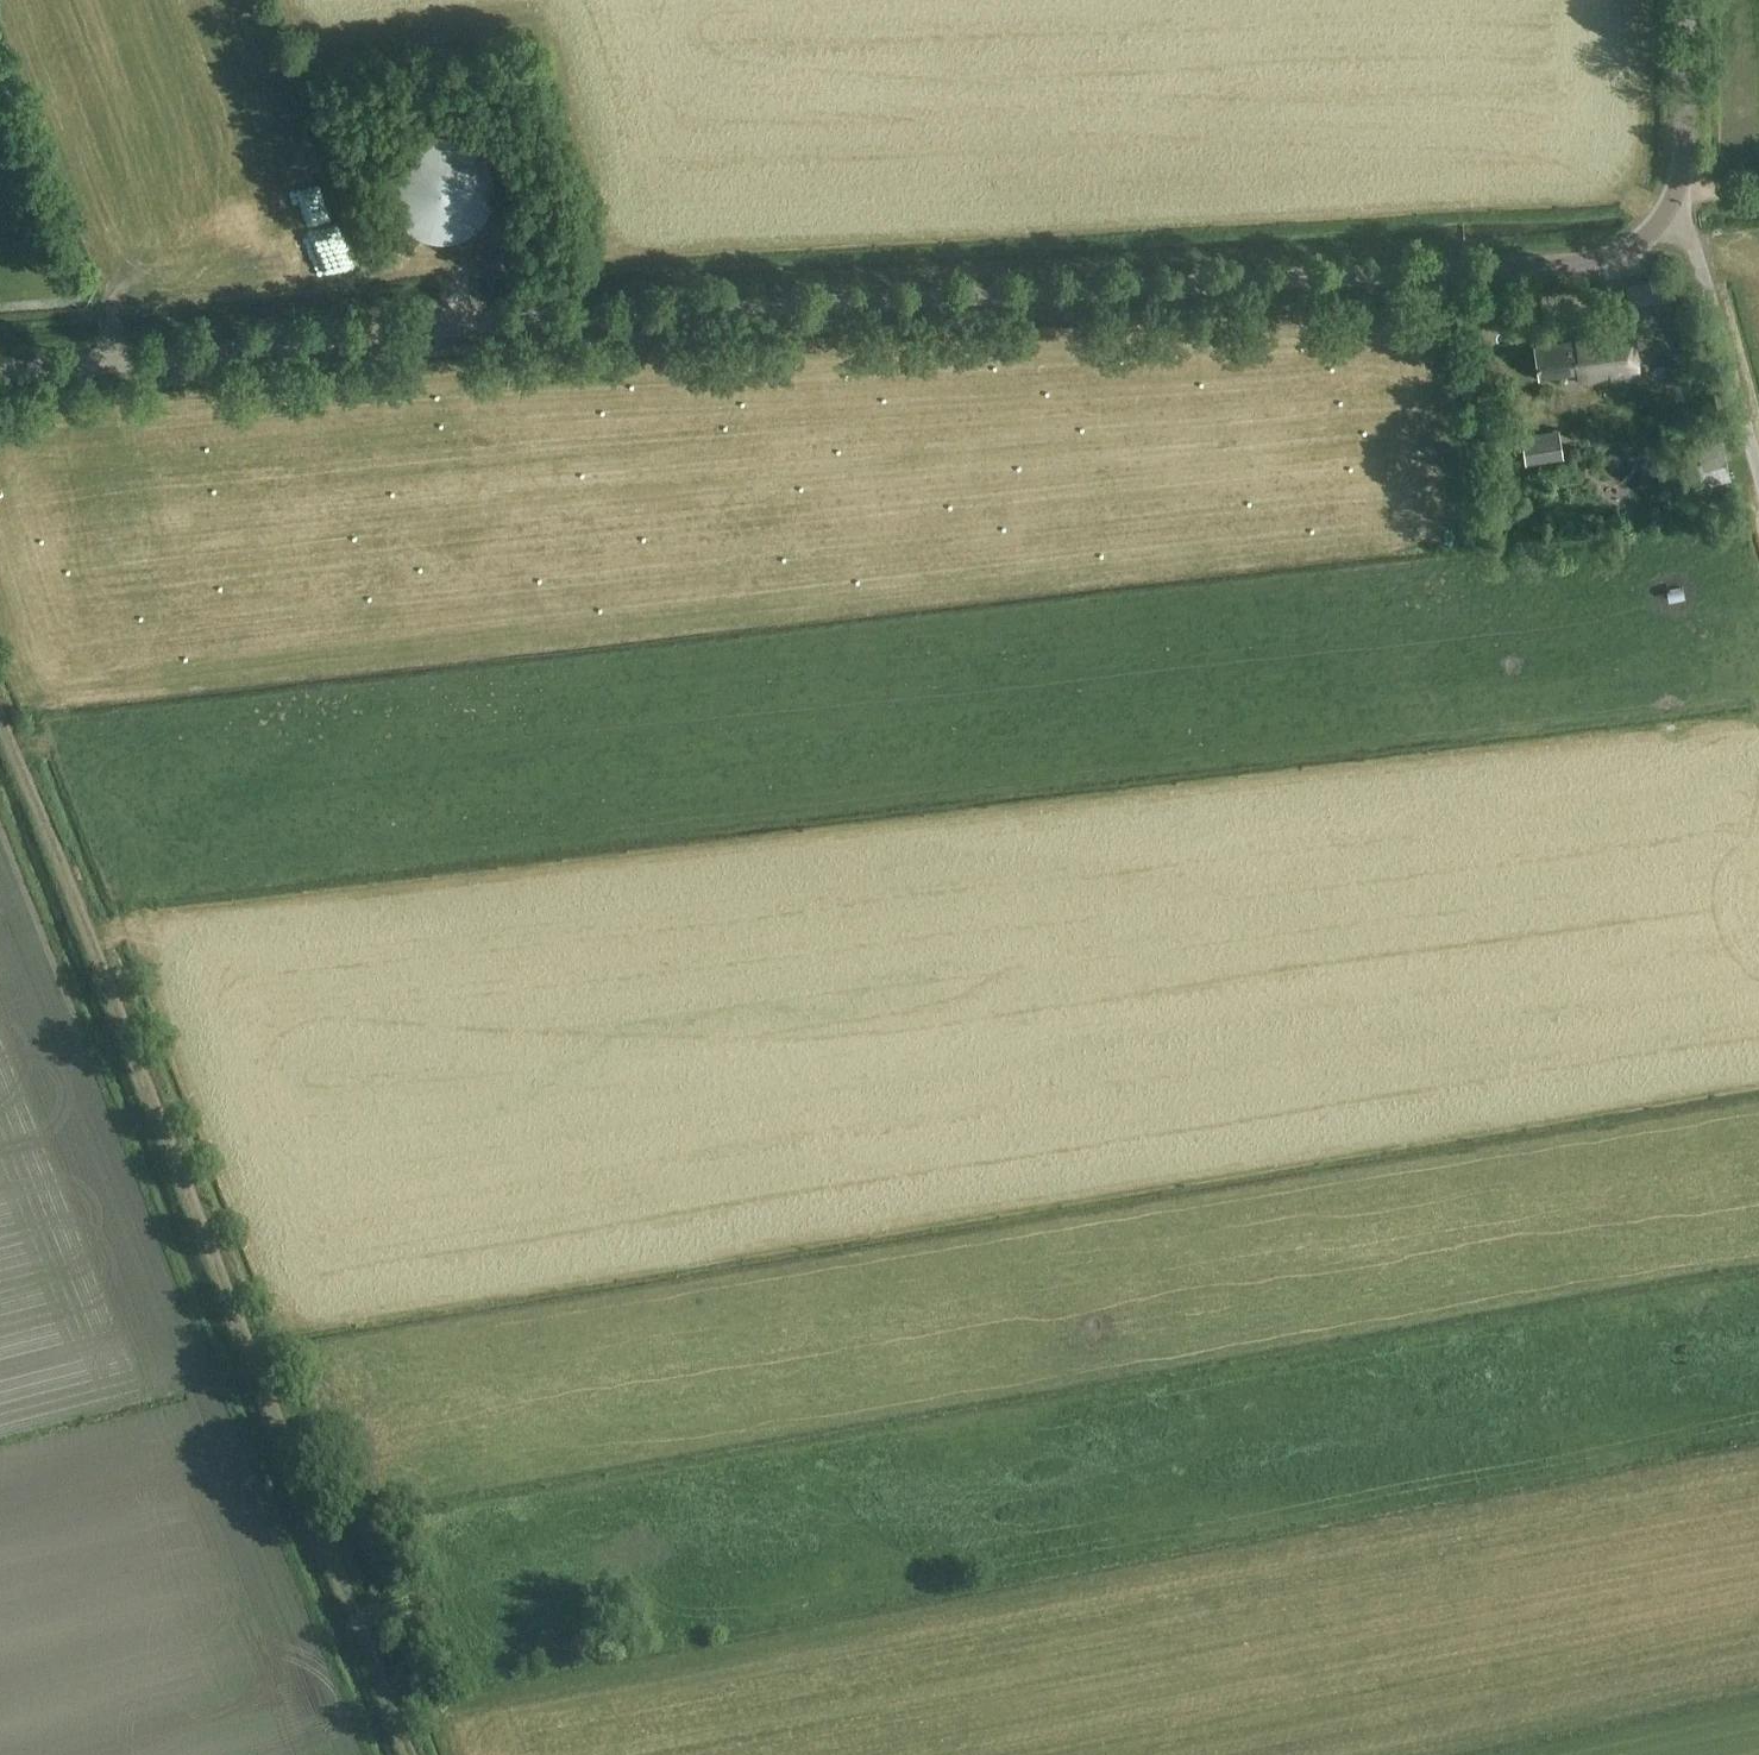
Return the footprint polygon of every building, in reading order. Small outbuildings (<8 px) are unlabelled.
[(388,181),(388,187),(388,192),(389,197),(390,202),(392,207),(394,212),(397,216),(400,221),(404,225),(408,228),(412,231),(416,234),(421,236),(426,238),(431,239),(436,240),(442,240),(447,240),(452,239),(457,238),(462,236),(467,234),(472,231),(476,228),(480,225),(483,221),(487,216),(489,212),(492,207),(493,202),(495,197),(495,192),(496,186),(495,181),(495,176),(493,171),(492,166),(489,161),(487,157),(483,152),(480,148),(476,145),(472,142),(467,139),(462,137),(457,135),(452,134),(447,133),(442,133),(436,133),(431,134),(426,135),(421,137),(416,139),(412,142),(408,145),(404,148),(400,152),(397,157),(394,161),(392,166),(390,171),(389,176),(388,181)] [(1628,281),(1628,282),(1632,312),(1672,306),(1668,276),(1628,281)] [(1581,381),(1641,373),(1634,321),(1595,326),(1596,335),(1535,344),(1540,377),(1579,371),(1581,381)] [(1558,427),(1521,433),(1525,464),(1563,458),(1558,427)]
